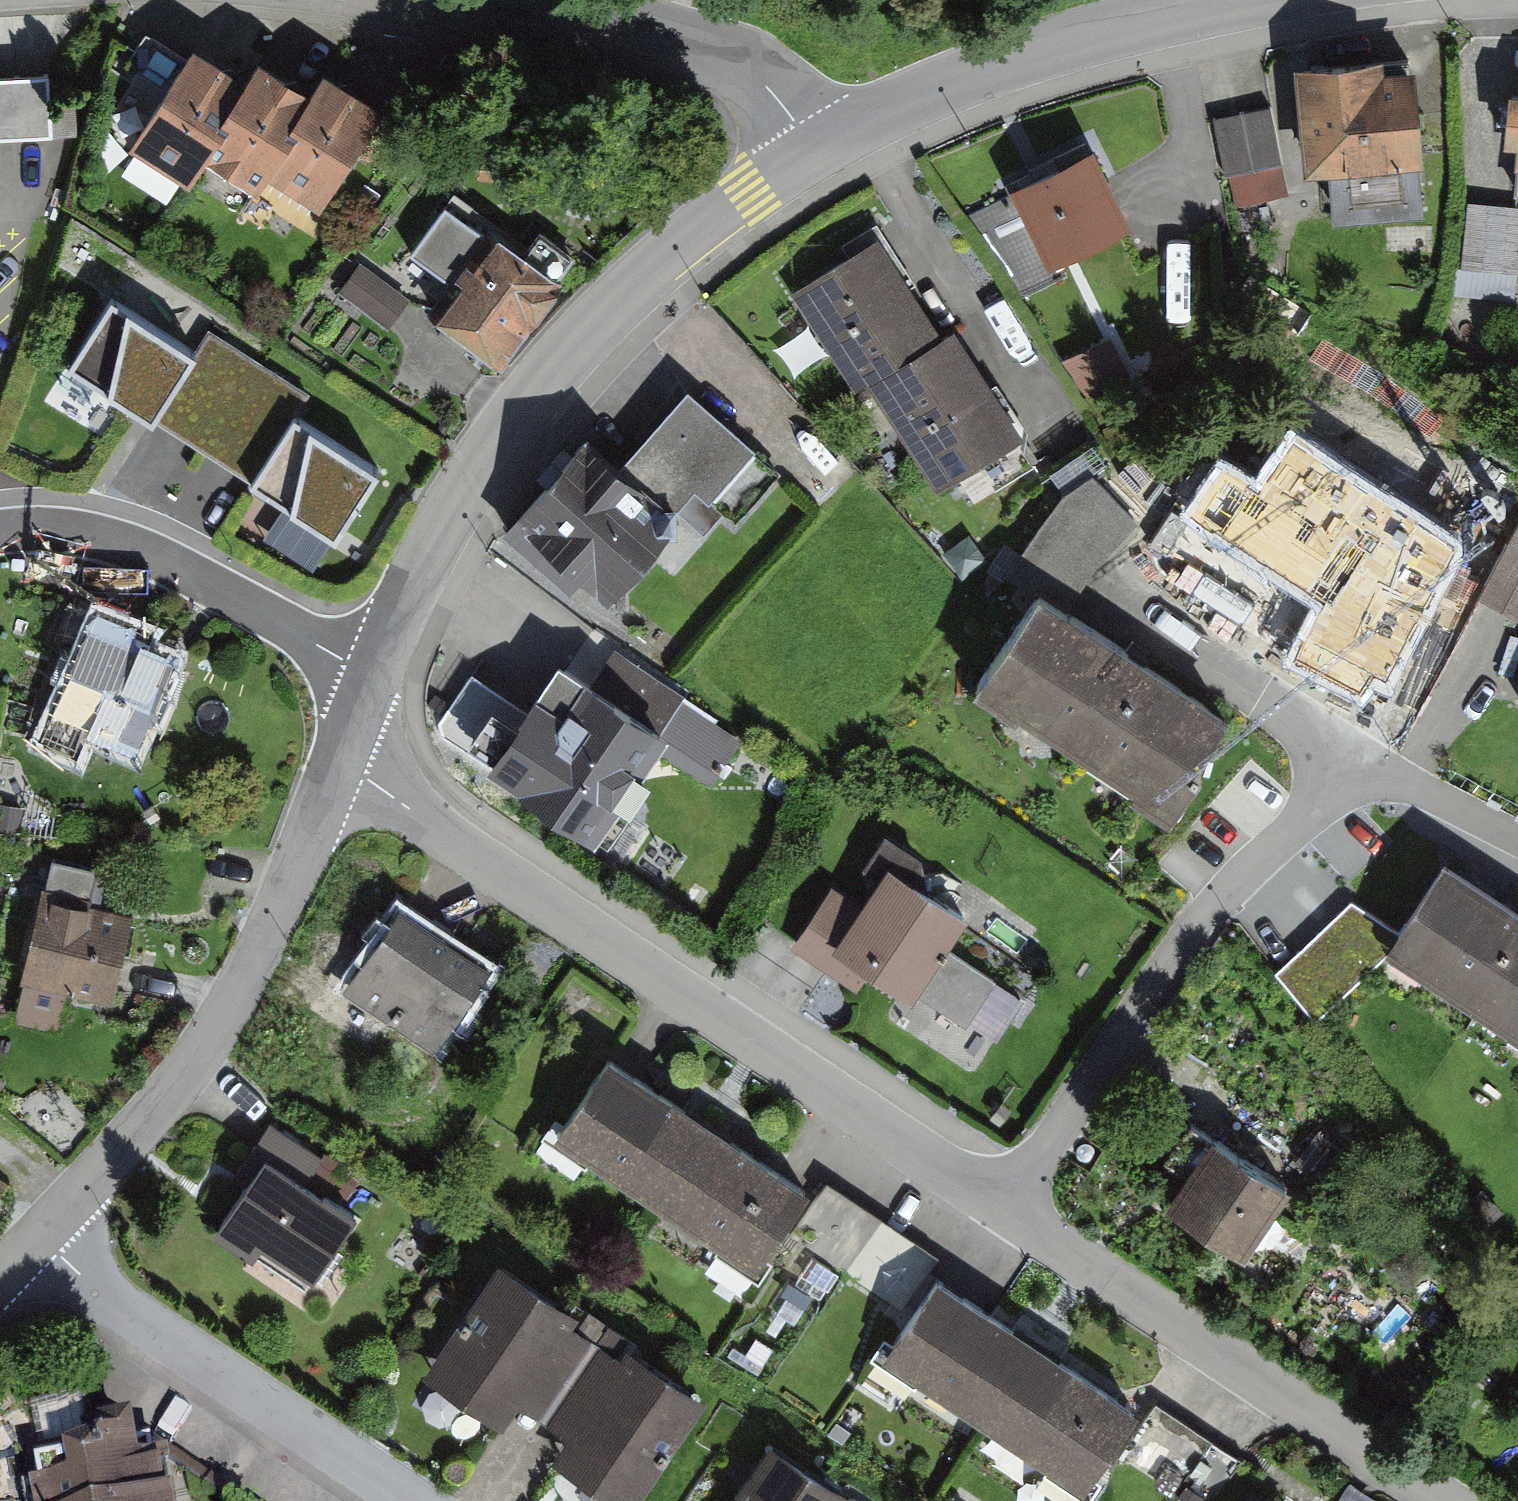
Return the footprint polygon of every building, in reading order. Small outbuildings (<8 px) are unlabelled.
[(243,75),(188,42),(125,145),(180,178),(193,157),(243,75)] [(1293,56),(1304,165),(1327,163),(1332,212),(1424,203),(1419,154),(1424,153),(1415,58),(1385,61),(1384,47),(1293,56)] [(311,88),(255,54),(243,75),(193,157),(249,190),(260,173),(311,88)] [(377,103),(322,70),(311,88),(260,173),(315,206),(377,103)] [(0,77),(0,144),(76,140),(74,106),(50,107),(48,74),(0,77)] [(1509,93),(1506,135),(1517,136),(1514,167),(1517,167),(1517,93),(1509,93)] [(1271,106),(1213,118),(1224,174),(1230,173),(1283,162),(1271,106)] [(1092,151),(1014,190),(1016,195),(976,215),(1017,295),(1057,274),(1052,265),(1130,225),(1092,151)] [(1289,192),(1283,162),(1230,173),(1236,203),(1289,192)] [(410,249),(452,279),(488,229),(446,199),(410,249)] [(1466,296),(1517,296),(1517,204),(1467,203),(1466,296)] [(566,274),(559,269),(573,251),(540,227),(527,246),(493,222),(488,229),(452,279),(429,310),(444,321),(438,329),(485,363),(491,355),(501,362),(566,274)] [(947,335),(878,230),(790,288),(793,294),(858,393),(871,384),(899,366),(912,358),(947,335)] [(359,260),(339,289),(388,324),(409,296),(359,260)] [(193,350),(108,299),(63,372),(148,424),(193,350)] [(958,328),(947,335),(912,358),(899,366),(871,384),(938,487),(952,478),(1024,431),(958,328)] [(205,330),(193,350),(148,424),(245,483),(287,414),(302,389),(205,330)] [(619,468),(586,438),(516,516),(606,597),(678,517),(703,540),(727,514),(715,503),(758,454),(688,391),(619,468)] [(383,472),(287,414),(245,483),(341,541),(383,472)] [(1271,585),(1343,622),(1402,506),(1330,470),(1271,585)] [(1517,514),(1482,592),(1517,609),(1517,514)] [(1228,708),(1039,581),(971,682),(1015,711),(1019,705),(1134,782),(1130,788),(1168,814),(1203,763),(1195,758),(1228,708)] [(153,628),(94,602),(35,732),(76,751),(85,730),(134,752),(178,654),(147,640),(153,628)] [(593,630),(572,662),(665,724),(686,692),(593,630)] [(572,662),(558,652),(485,761),(594,834),(667,725),(665,724),(572,662)] [(859,902),(827,882),(789,945),(863,990),(877,968),(912,990),(964,905),(886,858),(859,902)] [(1443,863),(1385,953),(1517,1038),(1517,911),(1443,863)] [(137,910),(38,892),(15,1017),(62,1026),(69,992),(120,1002),(137,910)] [(487,964),(395,904),(341,986),(433,1046),(487,964)] [(651,1199),(704,1117),(608,1053),(554,1136),(651,1199)] [(751,1262),(804,1181),(704,1117),(651,1199),(751,1262)] [(1170,1203),(1240,1248),(1287,1177),(1217,1132),(1170,1203)] [(350,1209),(260,1152),(212,1229),(252,1254),(260,1242),(310,1273),(350,1209)] [(495,1255),(422,1366),(501,1417),(513,1399),(563,1432),(551,1452),(627,1500),(636,1500),(706,1393),(495,1255)] [(979,1415),(1031,1328),(940,1267),(884,1352),(979,1415)] [(1074,1478),(1130,1389),(1031,1328),(979,1415),(1074,1478)] [(32,1448),(38,1500),(170,1500),(161,1432),(32,1448)] [(764,1437),(723,1500),(865,1500),(764,1437)] [(1264,1486),(1255,1500),(1289,1500),(1264,1486)]
